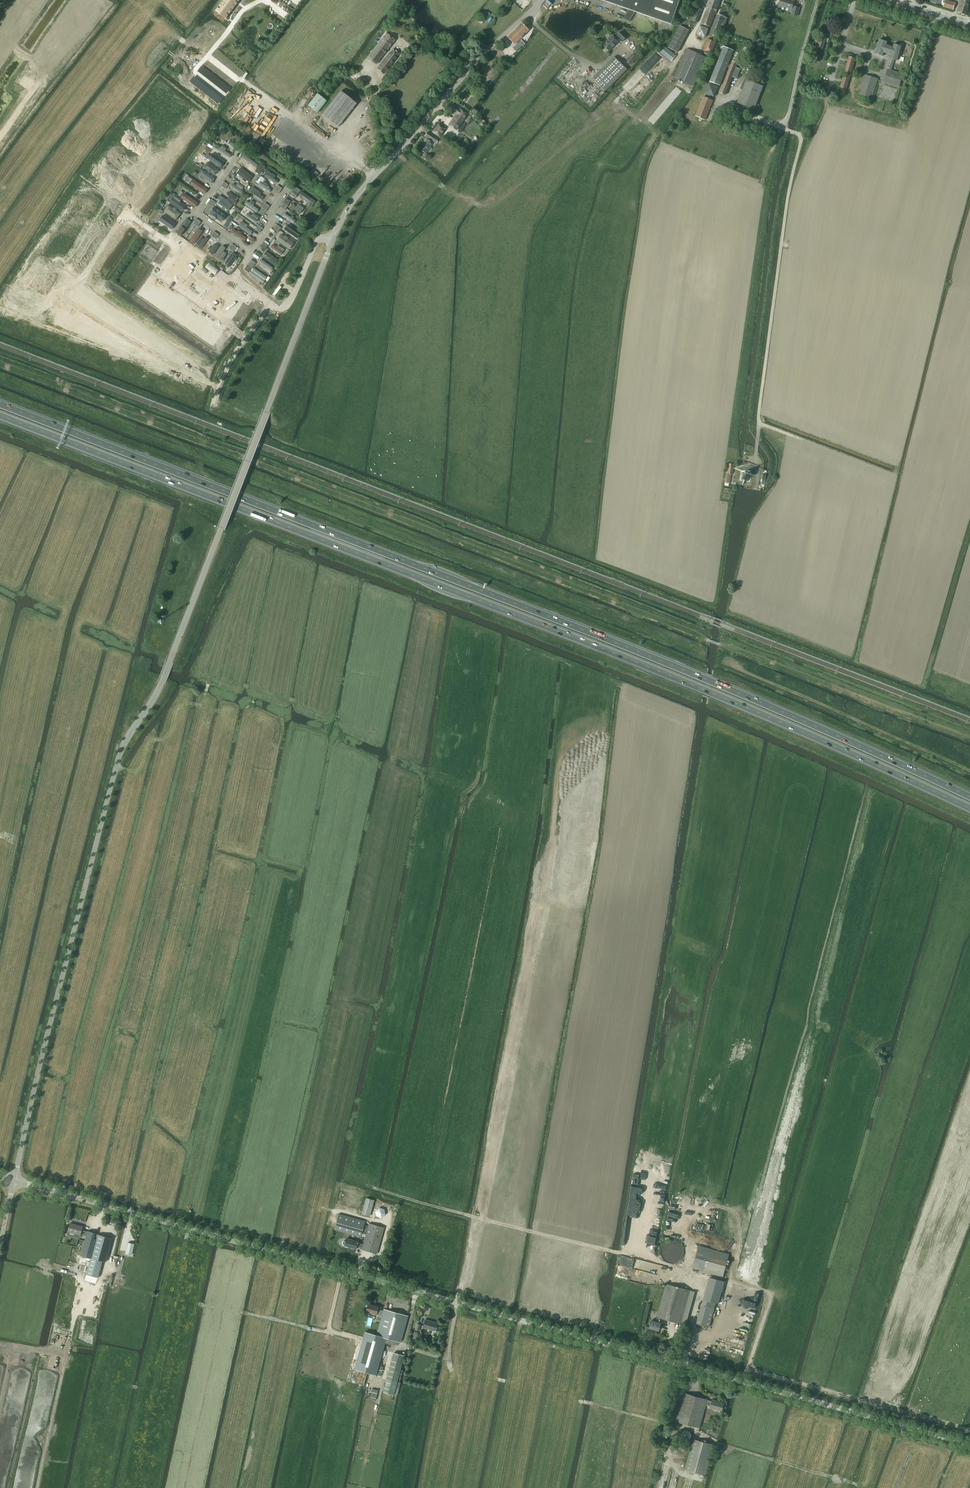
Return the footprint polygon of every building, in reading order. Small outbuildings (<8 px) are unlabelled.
[(216,10),(226,18),(239,0),(223,0),(216,10)] [(635,12),(672,25),(680,0),(601,0),(628,10),(627,13),(624,18),(629,22),(635,12)] [(710,27),(720,1),(716,0),(710,0),(701,24),(710,27)] [(778,6),(792,10),(794,1),(790,0),(780,0),(778,6)] [(946,0),(945,0),(943,7),(953,10),(955,3),(946,0)] [(957,12),(966,15),(969,2),(969,1),(969,0),(961,0),(957,12)] [(791,14),(797,16),(799,8),(794,6),(791,14)] [(693,21),(697,22),(702,10),(698,8),(693,21)] [(487,11),(480,19),(484,22),(490,14),(487,11)] [(724,27),(728,18),(717,14),(710,33),(718,36),(722,26),(724,27)] [(521,23),(507,37),(514,44),(528,30),(521,23)] [(700,25),(697,34),(705,37),(708,29),(700,25)] [(612,36),(603,45),(609,51),(618,42),(618,41),(620,40),(622,42),(626,38),(620,32),(616,36),(617,37),(615,39),(612,36)] [(387,33),(367,57),(376,64),(395,40),(387,33)] [(816,38),(815,43),(819,43),(817,47),(823,49),(825,41),(828,42),(829,39),(826,38),(827,34),(822,33),(820,39),(816,38)] [(708,39),(703,50),(711,53),(716,42),(708,39)] [(521,40),(512,48),(516,52),(522,46),(523,46),(525,44),(521,40)] [(886,74),(885,77),(886,77),(884,82),(899,86),(900,81),(900,79),(901,79),(902,74),(891,71),(894,60),(897,60),(901,47),(900,46),(900,45),(899,44),(899,43),(898,43),(897,43),(896,44),(895,45),(894,44),(893,47),(886,45),(887,42),(879,40),(875,54),(883,56),(884,52),(891,55),(889,58),(892,59),(889,70),(888,70),(886,74)] [(659,52),(671,61),(676,55),(664,46),(659,52)] [(716,84),(720,86),(727,67),(730,68),(720,93),(725,95),(732,77),(737,79),(740,69),(736,67),(738,63),(732,61),(731,65),(728,64),(733,51),(724,47),(718,61),(717,60),(717,61),(718,62),(710,82),(713,83),(716,84)] [(377,69),(383,74),(400,53),(394,48),(377,69)] [(674,77),(694,86),(707,58),(687,49),(674,77)] [(627,60),(631,64),(637,58),(632,54),(627,60)] [(593,78),(606,91),(627,69),(614,57),(593,78)] [(849,57),(840,87),(846,89),(855,59),(849,57)] [(503,65),(497,60),(492,66),(498,71),(503,65)] [(860,94),(872,97),(877,79),(873,78),(873,77),(870,77),(865,76),(860,94)] [(763,86),(746,80),(737,103),(754,109),(763,86)] [(704,96),(696,116),(705,120),(713,100),(709,99),(710,96),(714,97),(718,87),(715,86),(716,84),(713,83),(712,85),(709,84),(705,94),(708,95),(707,98),(704,96)] [(322,115),(338,127),(357,103),(341,91),(322,115)] [(317,94),(308,106),(317,113),(327,101),(317,94)] [(460,109),(452,104),(449,109),(456,114),(449,125),(457,130),(467,114),(460,109)] [(439,123),(433,132),(440,137),(446,128),(439,123)] [(428,132),(425,136),(429,139),(428,140),(426,139),(419,149),(421,150),(421,151),(422,151),(426,153),(433,142),(436,143),(439,139),(428,132)] [(219,147),(217,151),(228,159),(231,156),(225,152),(227,149),(223,146),(221,149),(219,147)] [(213,154),(209,160),(221,169),(226,163),(219,157),(216,154),(215,155),(213,154)] [(244,156),(242,159),(256,168),(258,165),(244,156)] [(208,162),(203,169),(215,176),(219,170),(208,162)] [(255,171),(259,175),(265,167),(261,163),(255,171)] [(241,168),(237,174),(249,182),(253,177),(241,168)] [(199,175),(211,183),(214,179),(202,170),(199,175)] [(267,174),(266,176),(276,184),(278,181),(275,179),(276,177),(273,174),(271,176),(267,174)] [(207,189),(194,180),(190,185),(204,194),(207,189)] [(261,183),(259,186),(269,193),(271,190),(268,188),(270,186),(264,182),(263,184),(261,183)] [(233,184),(231,187),(241,194),(243,191),(242,190),(244,188),(238,183),(236,186),(233,184)] [(253,187),(249,192),(262,201),(264,198),(260,195),(261,194),(253,187)] [(290,195),(295,198),(300,190),(296,187),(290,195)] [(229,197),(226,200),(229,202),(234,206),(238,200),(229,192),(227,195),(229,197)] [(198,203),(184,193),(181,198),(194,207),(198,203)] [(303,193),(300,198),(307,203),(306,205),(311,208),(315,202),(303,193)] [(173,198),(169,203),(183,212),(186,207),(180,203),(182,200),(176,196),(173,199),(173,198)] [(220,201),(218,204),(228,212),(230,208),(227,206),(229,202),(226,200),(221,196),(218,200),(220,201)] [(247,201),(244,205),(257,213),(259,210),(253,206),(255,204),(251,201),(249,203),(247,201)] [(293,203),(290,207),(300,215),(304,209),(298,205),(296,207),(294,206),(295,205),(293,203)] [(168,205),(164,211),(176,220),(181,214),(177,211),(177,210),(174,208),(173,209),(168,205)] [(214,207),(209,215),(221,223),(226,215),(214,207)] [(248,214),(246,217),(255,224),(260,218),(253,213),(251,216),(248,214)] [(285,214),(282,218),(293,225),(296,221),(293,219),(295,218),(292,216),(291,218),(285,214)] [(163,216),(159,221),(172,230),(176,225),(163,216)] [(191,222),(186,219),(176,233),(181,236),(191,222)] [(241,224),(238,227),(250,236),(253,232),(247,228),(248,226),(245,224),(244,226),(241,224)] [(287,233),(295,238),(299,232),(287,225),(285,228),(289,230),(287,233)] [(198,228),(189,242),(194,246),(204,232),(198,228)] [(233,230),(231,233),(244,243),(247,239),(240,234),(241,233),(238,231),(237,233),(233,230)] [(281,235),(276,241),(289,250),(294,244),(288,240),(289,239),(285,236),(284,237),(281,235)] [(201,238),(196,245),(202,249),(209,239),(206,238),(204,240),(201,238)] [(209,252),(208,253),(212,256),(221,245),(217,242),(211,250),(209,248),(207,251),(209,252)] [(272,245),(270,248),(280,255),(284,250),(278,246),(276,247),(272,245)] [(223,247),(215,258),(221,262),(227,254),(224,252),(226,249),(223,247)] [(266,252),(264,255),(271,260),(269,262),(273,264),(274,263),(277,265),(279,262),(266,252)] [(233,253),(224,266),(228,270),(234,262),(235,263),(238,260),(237,259),(238,257),(233,253)] [(261,260),(258,264),(270,272),(273,268),(261,260)] [(209,262),(205,268),(215,276),(219,269),(209,262)] [(253,269),(249,275),(263,284),(267,279),(253,269)] [(734,464),(729,463),(728,469),(727,469),(725,482),(725,483),(725,485),(729,486),(729,483),(728,483),(729,477),(730,476),(731,473),(732,474),(734,464)] [(366,1198),(362,1214),(370,1216),(374,1200),(366,1198)] [(339,1214),(334,1229),(360,1237),(360,1236),(361,1233),(366,1234),(365,1238),(363,1244),(358,1242),(346,1238),(345,1241),(344,1241),(343,1241),(343,1242),(342,1243),(343,1244),(343,1245),(344,1245),(344,1246),(356,1249),(356,1247),(362,1249),(376,1254),(383,1230),(384,1227),(369,1223),(368,1226),(364,1225),(365,1221),(339,1214)] [(70,1223),(68,1231),(76,1233),(75,1236),(80,1237),(80,1235),(80,1234),(86,1236),(81,1255),(91,1258),(90,1262),(89,1262),(87,1262),(86,1266),(88,1266),(88,1269),(86,1268),(85,1271),(87,1272),(86,1274),(84,1280),(96,1283),(98,1277),(102,1261),(105,1262),(112,1239),(98,1235),(98,1234),(88,1231),(88,1232),(82,1230),(83,1226),(70,1223)] [(128,1243),(125,1253),(132,1254),(134,1244),(128,1243)] [(699,1246),(693,1268),(723,1277),(729,1254),(699,1246)] [(681,1323),(690,1290),(666,1284),(656,1321),(651,1320),(649,1328),(659,1330),(661,1323),(660,1322),(661,1318),(681,1323)] [(362,1342),(354,1369),(370,1373),(376,1375),(384,1347),(385,1343),(391,1345),(399,1343),(399,1342),(400,1342),(408,1316),(384,1309),(383,1311),(377,1309),(378,1307),(368,1304),(366,1312),(376,1314),(382,1315),(376,1335),(373,1334),(365,1332),(364,1336),(362,1342)] [(423,1327),(435,1331),(437,1323),(425,1320),(423,1327)] [(393,1353),(383,1392),(393,1394),(397,1395),(399,1389),(400,1382),(403,1370),(400,1370),(404,1355),(401,1355),(393,1353)] [(710,1408),(722,1411),(724,1403),(712,1399),(712,1401),(707,1400),(707,1399),(684,1393),(676,1421),(699,1428),(706,1405),(711,1406),(710,1408)] [(685,1430),(681,1434),(682,1439),(687,1440),(691,1437),(690,1431),(685,1430)] [(656,1441),(656,1442),(657,1442),(657,1443),(658,1443),(659,1444),(660,1444),(661,1444),(662,1444),(663,1444),(664,1444),(665,1444),(665,1443),(666,1443),(666,1442),(667,1441),(667,1440),(668,1440),(668,1439),(668,1438),(668,1437),(668,1436),(667,1435),(667,1434),(666,1434),(666,1433),(665,1433),(665,1432),(664,1432),(663,1432),(663,1431),(662,1431),(661,1431),(660,1431),(660,1432),(659,1432),(658,1432),(657,1433),(657,1434),(656,1434),(656,1435),(655,1436),(655,1437),(655,1438),(655,1439),(655,1440),(656,1441)] [(693,1439),(685,1469),(706,1475),(714,1445),(693,1439)]
